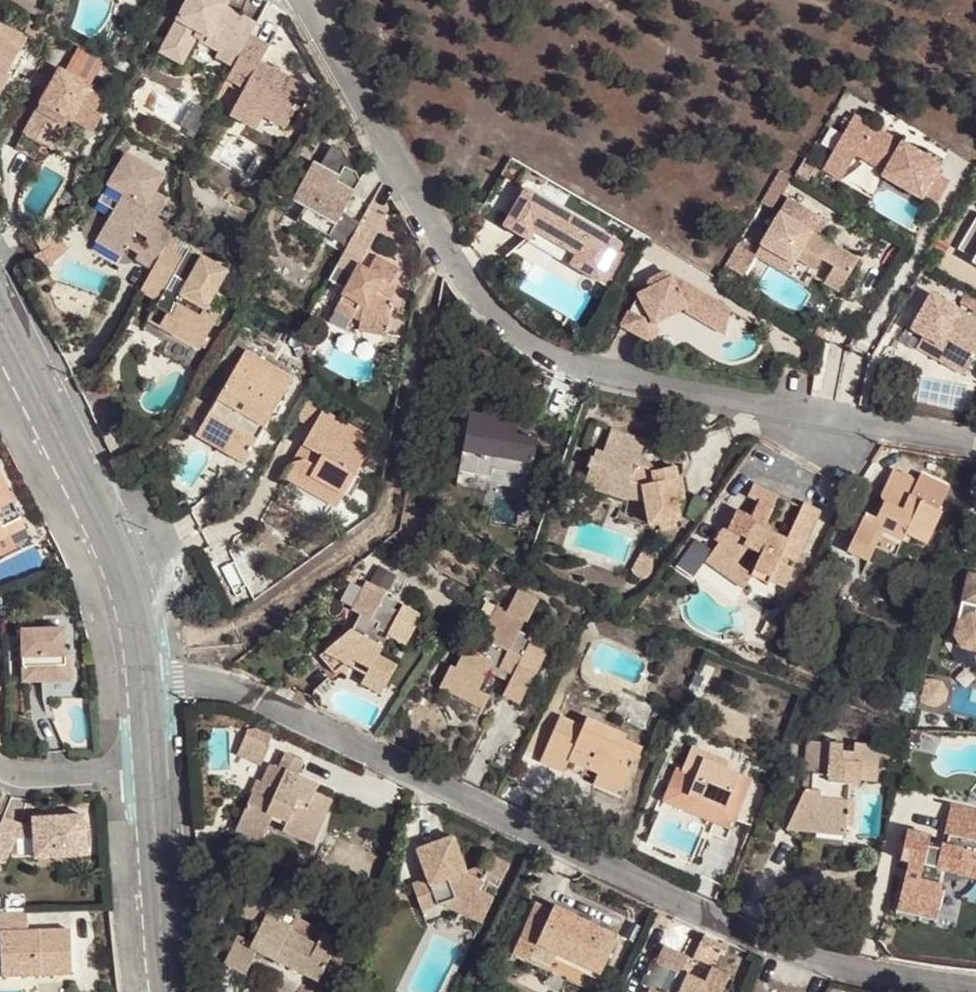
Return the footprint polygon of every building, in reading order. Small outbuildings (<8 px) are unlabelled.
[(250,35),(256,23),(224,7),(226,2),(222,0),(187,0),(164,44),(187,56),(196,40),(199,33),(222,46),(218,52),(215,58),(233,67),(250,35)] [(10,77),(7,75),(27,40),(0,25),(0,94),(10,77)] [(196,40),(218,52),(222,46),(199,33),(196,40)] [(250,35),(233,67),(228,75),(247,85),(242,94),(238,103),(264,117),(286,128),(308,88),(259,62),(268,45),(250,35)] [(182,65),(187,56),(164,44),(159,53),(182,65)] [(36,112),(34,111),(22,132),(43,144),(52,150),(64,129),(60,127),(65,118),(92,134),(102,116),(95,112),(104,97),(58,70),(39,103),(40,104),(36,112)] [(242,94),(247,85),(228,75),(224,84),(242,94)] [(257,130),(264,117),(238,103),(230,116),(257,130)] [(881,176),(934,208),(949,182),(935,174),(940,165),(854,115),(830,156),(848,167),(855,155),(884,171),(881,176)] [(35,159),(43,144),(22,132),(14,146),(35,159)] [(343,212),(360,181),(348,175),(352,168),(343,152),(331,145),(320,166),(313,162),(292,201),(305,208),(298,222),(312,230),(313,228),(348,246),(361,222),(343,212)] [(152,270),(176,229),(158,219),(165,206),(163,197),(154,192),(163,176),(125,154),(107,186),(123,194),(98,236),(124,251),(126,248),(131,240),(136,232),(147,238),(142,246),(138,255),(134,260),(152,270)] [(841,180),(848,167),(830,156),(822,169),(841,180)] [(805,159),(796,174),(808,181),(817,166),(805,159)] [(81,187),(90,171),(79,165),(77,165),(74,183),(81,187)] [(348,175),(360,181),(352,168),(348,175)] [(596,266),(612,238),(524,188),(522,194),(506,220),(503,225),(526,238),(531,230),(552,242),(596,266)] [(500,217),(506,220),(522,194),(515,190),(500,217)] [(826,220),(788,198),(761,245),(793,263),(796,257),(815,269),(821,259),(833,266),(824,282),(839,291),(859,258),(843,249),(840,254),(828,247),(831,242),(817,234),(826,220)] [(975,249),(975,218),(961,247),(974,253),(975,249)] [(361,222),(348,246),(364,255),(378,231),(361,222)] [(176,229),(152,270),(140,292),(158,302),(156,306),(169,314),(161,328),(198,349),(218,315),(206,308),(211,300),(227,272),(188,249),(183,258),(172,251),(183,232),(176,228),(176,229)] [(547,250),(552,242),(531,230),(526,238),(547,250)] [(121,257),(124,251),(98,236),(95,242),(121,257)] [(54,240),(46,248),(58,259),(69,248),(54,240)] [(126,248),(138,255),(142,246),(131,240),(126,248)] [(840,254),(843,249),(831,242),(828,247),(840,254)] [(755,256),(806,286),(815,269),(796,257),(793,263),(761,245),(755,255),(754,256),(755,256)] [(364,255),(348,246),(337,266),(352,274),(341,296),(343,297),(335,311),(351,320),(352,317),(360,321),(359,326),(388,331),(392,307),(389,302),(397,288),(391,284),(400,269),(376,256),(368,270),(359,265),(364,255)] [(46,248),(42,253),(49,268),(58,259),(46,248)] [(755,255),(744,249),(731,272),(743,278),(755,256),(754,256),(755,255)] [(650,282),(653,290),(639,295),(622,324),(639,334),(648,319),(651,327),(684,314),(686,320),(723,341),(732,313),(677,280),(673,282),(670,274),(650,282)] [(975,351),(975,320),(931,293),(920,311),(925,314),(921,321),(916,318),(910,329),(917,333),(936,344),(929,355),(962,374),(975,351)] [(211,300),(206,308),(218,315),(223,306),(211,300)] [(161,328),(169,314),(156,306),(147,320),(161,328)] [(360,321),(352,317),(351,320),(335,311),(330,320),(355,334),(359,326),(360,321)] [(925,314),(920,311),(916,318),(921,321),(925,314)] [(653,332),(651,327),(648,319),(639,334),(648,339),(653,332)] [(358,331),(387,336),(388,331),(359,326),(358,331)] [(929,355),(936,344),(917,333),(910,344),(929,355)] [(195,436),(244,464),(265,427),(264,426),(272,413),(273,414),(293,378),(245,350),(224,386),(225,387),(218,399),(217,399),(195,436)] [(306,398),(295,416),(314,426),(322,411),(324,408),(306,398)] [(313,477),(344,494),(365,459),(359,455),(369,437),(322,411),(314,426),(303,445),(311,449),(305,459),(293,463),(285,477),(303,487),(308,485),(313,477)] [(468,419),(458,471),(490,477),(491,469),(494,456),(533,463),(537,439),(500,433),(501,425),(468,419)] [(640,454),(645,438),(611,427),(603,451),(596,449),(593,457),(590,456),(586,467),(589,468),(586,476),(625,489),(627,481),(640,485),(643,499),(649,526),(680,520),(676,500),(685,498),(681,479),(679,479),(677,466),(658,470),(637,463),(640,454)] [(303,445),(293,463),(305,459),(311,449),(303,445)] [(637,463),(658,470),(640,454),(637,463)] [(530,476),(533,463),(494,456),(491,469),(530,476)] [(876,519),(866,513),(847,553),(867,563),(881,532),(900,541),(904,534),(925,544),(941,512),(919,502),(920,500),(910,495),(916,480),(894,469),(881,496),(884,503),(876,519)] [(621,498),(643,499),(640,485),(627,481),(625,489),(586,476),(579,499),(617,512),(621,498)] [(344,494),(313,477),(308,485),(303,487),(337,507),(344,494)] [(25,526),(0,478),(0,539),(25,526)] [(735,564),(747,548),(761,554),(751,575),(768,583),(769,580),(786,588),(795,569),(786,565),(789,558),(798,562),(822,512),(803,503),(786,538),(761,527),(770,508),(773,509),(779,496),(753,484),(747,496),(759,502),(752,518),(740,512),(732,529),(728,527),(723,533),(725,534),(714,549),(735,564)] [(678,566),(695,575),(712,545),(695,536),(678,566)] [(631,569),(636,573),(653,553),(645,546),(631,569)] [(735,564),(714,549),(705,561),(741,588),(751,575),(735,564)] [(232,600),(250,591),(233,559),(216,568),(232,600)] [(381,565),(373,577),(391,590),(400,578),(381,565)] [(969,574),(961,607),(971,609),(969,615),(957,622),(954,635),(962,648),(975,651),(975,652),(975,576),(969,574)] [(312,663),(332,674),(347,657),(368,667),(360,683),(380,693),(395,665),(376,655),(380,646),(383,648),(389,637),(405,645),(421,614),(402,604),(398,612),(393,609),(396,601),(384,595),(385,591),(366,582),(351,611),(357,614),(363,617),(355,632),(350,630),(312,663)] [(503,696),(519,704),(549,646),(518,630),(523,621),(526,622),(538,600),(517,589),(506,610),(498,605),(489,622),(484,620),(475,638),(487,645),(480,658),(465,650),(454,670),(449,667),(438,688),(455,697),(461,685),(476,693),(486,673),(490,666),(513,677),(509,685),(503,696)] [(363,617),(357,614),(350,630),(355,632),(363,617)] [(22,630),(23,683),(48,682),(54,676),(71,676),(71,656),(66,656),(65,630),(22,630)] [(509,685),(513,677),(490,666),(486,673),(509,685)] [(461,685),(455,697),(481,711),(488,699),(476,693),(461,685)] [(904,688),(899,710),(914,714),(919,691),(904,688)] [(559,716),(539,761),(563,772),(568,760),(589,769),(592,762),(601,766),(598,773),(626,785),(642,748),(624,741),(627,736),(586,718),(582,727),(559,716)] [(247,736),(238,755),(262,766),(271,747),(247,736)] [(874,781),(877,744),(853,742),(852,752),(838,751),(838,760),(829,759),(830,743),(807,741),(803,789),(809,790),(807,804),(801,804),(789,829),(804,831),(814,820),(845,823),(845,826),(850,826),(853,800),(847,800),(848,784),(857,785),(858,779),(874,781)] [(737,815),(751,779),(726,769),(731,758),(692,743),(682,771),(677,769),(669,789),(737,815)] [(304,762),(284,753),(278,768),(270,764),(263,781),(258,779),(238,823),(264,835),(272,817),(286,823),(282,830),(307,841),(316,821),(322,823),(333,799),(315,792),(319,784),(299,774),(304,762)] [(592,762),(589,769),(598,773),(601,766),(592,762)] [(621,796),(626,785),(598,773),(593,784),(621,796)] [(732,829),(737,815),(669,789),(664,803),(732,829)] [(900,861),(908,862),(898,903),(938,912),(944,885),(940,885),(943,872),(975,879),(975,811),(951,805),(945,834),(946,834),(945,842),(942,842),(940,849),(927,846),(930,835),(907,830),(900,861)] [(34,824),(35,837),(36,858),(87,855),(85,815),(34,818),(34,824)] [(22,824),(3,816),(0,824),(0,869),(3,870),(16,839),(22,824)] [(844,834),(845,826),(845,823),(814,820),(804,831),(844,834)] [(322,823),(316,821),(307,841),(313,844),(322,823)] [(261,842),(264,835),(238,823),(235,831),(261,842)] [(34,824),(22,824),(16,839),(35,837),(34,824)] [(465,871),(452,836),(416,849),(427,879),(411,884),(421,911),(442,903),(455,898),(485,913),(493,897),(484,893),(488,884),(497,888),(508,864),(492,857),(487,867),(482,865),(465,871)] [(291,925),(281,920),(289,904),(253,886),(240,914),(262,925),(253,943),(244,938),(240,945),(234,942),(224,963),(245,974),(255,952),(273,961),(277,953),(305,967),(302,975),(317,983),(339,939),(323,931),(316,944),(289,931),(291,925)] [(485,913),(455,898),(442,903),(481,921),(485,913)] [(536,902),(529,916),(546,924),(552,910),(536,902)] [(936,919),(938,912),(898,903),(897,910),(936,919)] [(600,975),(618,936),(554,906),(552,910),(546,924),(529,916),(512,952),(528,960),(535,944),(600,975)] [(27,911),(0,912),(0,956),(0,976),(71,974),(70,930),(28,931),(27,911)] [(323,931),(295,917),(291,925),(289,931),(316,944),(323,931)] [(742,949),(705,932),(693,957),(712,966),(704,981),(699,991),(722,991),(742,949)] [(234,942),(240,945),(244,938),(237,935),(234,942)] [(680,974),(688,957),(689,955),(663,943),(656,958),(652,956),(641,981),(650,986),(648,991),(660,991),(657,991),(668,968),(680,974)] [(592,990),(600,975),(535,944),(528,960),(592,990)] [(277,953),(273,961),(302,975),(305,967),(277,953)] [(688,973),(679,991),(681,991),(699,991),(704,981),(688,973)]
